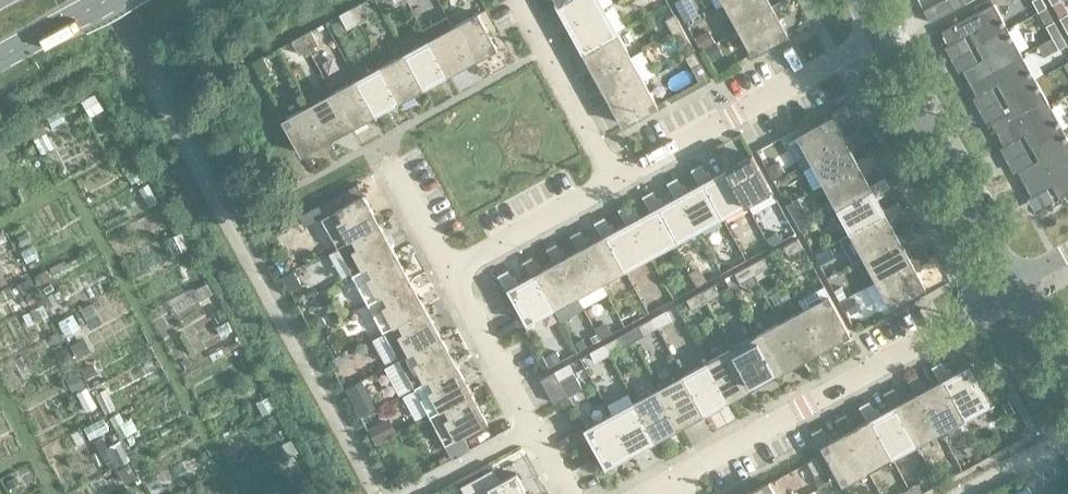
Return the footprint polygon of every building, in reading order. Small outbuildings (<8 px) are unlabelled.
[(601,0),(559,0),(557,1),(570,25),(605,7),(601,0)] [(696,0),(676,0),(681,9),(696,0)] [(726,2),(739,26),(774,8),(772,4),(770,0),(730,0),(726,2)] [(772,4),(774,8),(739,26),(753,52),(788,33),(777,14),(792,6),(789,0),(780,0),(772,4)] [(924,9),(931,21),(955,8),(954,8),(950,0),(941,0),(924,9)] [(954,8),(966,2),(965,0),(950,0),(954,8)] [(1043,0),(1033,0),(1039,11),(1047,7),(1043,0)] [(969,32),(976,45),(1008,28),(993,2),(942,30),(949,43),(969,32)] [(366,17),(358,3),(349,8),(357,22),(366,17)] [(618,31),(605,7),(570,25),(584,50),(618,31)] [(357,22),(349,8),(340,13),(348,27),(357,22)] [(478,12),(454,26),(473,60),(497,46),(478,12)] [(683,27),(675,13),(666,18),(673,32),(683,27)] [(1060,17),(1066,29),(1067,27),(1067,13),(1060,17)] [(1060,32),(1054,20),(1046,25),(1053,36),(1060,32)] [(473,60),(454,26),(430,39),(448,73),(473,60)] [(690,41),(683,27),(673,32),(681,46),(690,41)] [(701,47),(714,40),(707,28),(695,34),(701,47)] [(1021,53),(1008,28),(976,45),(983,58),(963,69),(970,81),(1021,53)] [(319,43),(311,29),(302,34),(309,48),(319,43)] [(631,55),(618,31),(584,50),(597,74),(631,55)] [(1067,43),(1060,32),(1053,36),(1059,48),(1067,43)] [(309,48),(302,34),(292,39),(300,53),(309,48)] [(448,73),(430,39),(405,52),(424,86),(448,73)] [(709,60),(722,53),(715,40),(702,47),(709,60)] [(643,49),(631,55),(597,74),(610,99),(645,80),(656,74),(643,49)] [(424,86),(405,52),(381,65),(400,100),(424,86)] [(1035,78),(1021,53),(970,81),(976,94),(997,83),(1004,95),(1035,78)] [(270,69),(263,55),(253,60),(261,74),(270,69)] [(710,76),(702,62),(692,67),(700,82),(710,76)] [(400,100),(381,65),(357,79),(375,113),(400,100)] [(1049,103),(1035,78),(1004,95),(1011,108),(990,119),(997,132),(1049,103)] [(375,113),(357,79),(332,92),(351,126),(375,113)] [(658,104),(645,80),(610,99),(624,123),(658,104)] [(351,126),(332,92),(308,105),(327,139),(351,126)] [(832,115),(798,134),(811,158),(845,139),(844,136),(837,122),(851,114),(845,103),(830,112),(832,115)] [(1063,129),(1049,103),(997,132),(1004,144),(1025,133),(1032,146),(1063,129)] [(327,139),(308,105),(284,118),(303,153),(327,139)] [(859,128),(844,136),(845,139),(811,158),(825,182),(859,164),(857,160),(850,146),(864,138),(859,128)] [(1063,129),(1032,146),(1039,159),(1018,170),(1025,182),(1067,159),(1067,138),(1063,129)] [(716,155),(724,170),(726,168),(745,203),(772,189),(753,154),(734,165),(726,150),(716,155)] [(872,152),(857,160),(859,164),(825,182),(838,207),(872,188),(871,184),(863,170),(877,162),(872,152)] [(774,178),(786,172),(779,159),(767,165),(774,178)] [(1025,182),(1032,195),(1052,184),(1060,197),(1067,192),(1067,159),(1025,182)] [(692,169),(700,183),(702,182),(721,216),(745,203),(726,168),(724,170),(710,178),(702,163),(692,169)] [(668,182),(676,196),(678,195),(697,229),(721,216),(702,182),(700,183),(686,191),(678,176),(668,182)] [(885,176),(871,184),(872,188),(838,207),(851,231),(885,212),(884,209),(876,194),(890,186),(885,176)] [(643,195),(651,209),(654,208),(673,243),(697,229),(678,195),(676,196),(661,204),(653,189),(643,195)] [(322,217),(337,245),(379,223),(363,194),(322,217)] [(787,203),(793,215),(805,208),(799,197),(787,203)] [(898,201),(884,209),(885,212),(851,231),(864,255),(899,236),(897,233),(889,218),(904,210),(898,201)] [(619,208),(627,223),(630,221),(649,256),(673,243),(654,208),(651,209),(637,217),(629,203),(619,208)] [(595,221),(603,236),(606,234),(625,269),(649,256),(630,221),(627,223),(613,231),(605,216),(595,221)] [(394,251),(379,223),(337,245),(353,274),(394,251)] [(911,225),(897,233),(899,236),(864,255),(878,279),(912,260),(910,257),(902,243),(917,235),(911,225)] [(571,235),(579,249),(582,247),(601,282),(625,269),(606,234),(603,236),(589,243),(581,229),(571,235)] [(769,245),(780,239),(775,231),(764,237),(769,245)] [(798,238),(784,246),(789,256),(804,248),(798,238)] [(547,248),(554,262),(557,261),(577,295),(601,282),(582,247),(579,249),(564,257),(556,243),(547,248)] [(925,249),(910,257),(912,260),(878,279),(892,305),(926,286),(915,267),(930,259),(925,249)] [(410,279),(394,251),(353,274),(368,302),(410,279)] [(522,261),(530,275),(533,274),(552,309),(577,295),(557,261),(554,262),(540,270),(532,256),(522,261)] [(769,267),(763,257),(749,265),(755,274),(769,267)] [(755,274),(749,265),(735,272),(741,282),(755,274)] [(508,269),(502,272),(499,274),(507,289),(510,288),(528,322),(552,309),(533,274),(530,275),(516,283),(508,269)] [(293,272),(284,276),(292,291),(301,286),(293,272)] [(741,282),(755,290),(761,287),(755,274),(741,282)] [(426,308),(410,279),(368,302),(384,330),(426,308)] [(720,293),(715,283),(701,291),(706,300),(720,293)] [(841,286),(835,289),(840,299),(847,296),(841,286)] [(706,300),(701,291),(687,298),(692,308),(706,300)] [(850,333),(829,295),(805,308),(826,346),(850,333)] [(845,302),(852,314),(861,308),(854,297),(845,302)] [(441,336),(426,308),(384,330),(399,359),(441,336)] [(826,346),(805,308),(781,321),(802,359),(826,346)] [(672,319),(667,310),(653,317),(658,327),(672,319)] [(321,316),(315,314),(307,319),(314,331),(326,324),(321,316)] [(658,327),(653,317),(639,325),(644,334),(658,327)] [(802,359),(781,321),(756,334),(777,372),(802,359)] [(600,338),(612,331),(607,324),(601,322),(594,326),(600,338)] [(333,332),(334,328),(331,323),(323,327),(328,335),(333,332)] [(597,333),(590,336),(593,342),(600,338),(597,333)] [(777,372),(756,334),(732,347),(753,386),(777,372)] [(457,364),(441,336),(399,359),(415,387),(457,364)] [(624,346),(618,336),(605,343),(610,353),(624,346)] [(610,353),(605,343),(591,351),(596,361),(610,353)] [(753,386),(732,347),(708,361),(729,399),(753,386)] [(555,350),(543,357),(548,366),(560,360),(555,350)] [(729,399),(708,361),(683,374),(704,412),(729,399)] [(932,366),(940,380),(943,379),(964,417),(990,403),(969,365),(950,375),(942,361),(932,366)] [(575,372),(570,362),(555,370),(560,380),(575,372)] [(472,393),(457,364),(415,387),(430,415),(472,393)] [(560,380),(555,370),(541,378),(554,402),(568,394),(560,380)] [(704,412),(683,374),(659,387),(680,425),(704,412)] [(908,379),(916,394),(919,392),(939,430),(964,417),(943,379),(940,380),(926,388),(918,374),(908,379)] [(680,425),(659,387),(635,400),(656,438),(680,425)] [(884,392),(892,407),(895,405),(915,443),(939,430),(919,392),(916,394),(902,401),(894,387),(884,392)] [(488,421),(472,393),(430,415),(446,444),(464,434),(488,421)] [(361,416),(377,407),(373,400),(357,408),(361,416)] [(656,438),(635,400),(610,414),(631,451),(656,438)] [(860,405),(868,420),(871,418),(891,456),(915,443),(895,405),(892,407),(878,414),(870,400),(860,405)] [(836,418),(844,433),(847,432),(867,470),(891,456),(871,418),(868,420),(853,428),(845,413),(836,418)] [(631,451),(610,414),(586,427),(607,465),(631,451)] [(376,444),(391,435),(383,420),(368,428),(376,444)] [(821,426),(812,431),(820,446),(822,445),(843,483),(867,470),(847,432),(844,433),(829,441),(821,426)] [(446,444),(445,444),(452,457),(471,447),(464,434),(446,444)] [(824,470),(817,456),(807,461),(815,475),(824,470)] [(464,491),(466,493),(528,493),(516,472),(500,481),(492,468),(461,485),(464,491)] [(769,481),(745,493),(776,493),(769,481)] [(908,487),(912,493),(915,493),(922,490),(917,482),(908,487)] [(1014,492),(1015,493),(1031,493),(1032,493),(1027,485),(1014,492)]
